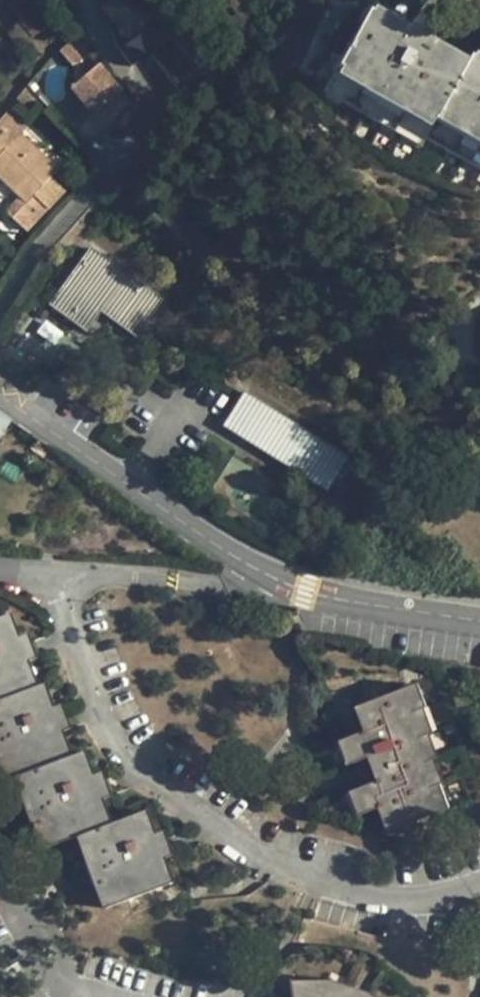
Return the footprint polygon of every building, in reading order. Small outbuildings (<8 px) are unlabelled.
[(10,5),(34,37),(55,22),(38,0),(17,0),(10,5)] [(106,3),(128,36),(157,16),(146,0),(110,0),(106,3)] [(369,11),(322,93),(418,148),(423,138),(479,171),(479,64),(470,58),(465,66),(430,47),(433,42),(408,27),(406,31),(369,11)] [(66,55),(76,66),(87,56),(77,45),(66,55)] [(99,64),(72,89),(95,114),(101,109),(111,121),(133,102),(99,64)] [(40,99),(29,86),(17,99),(30,110),(40,99)] [(101,109),(95,114),(106,126),(111,121),(101,109)] [(0,120),(0,175),(25,197),(10,214),(30,232),(68,192),(52,177),(59,170),(20,134),(26,127),(8,110),(0,120)] [(93,248),(71,278),(146,326),(164,301),(93,248)] [(146,326),(71,278),(53,304),(91,331),(98,320),(92,316),(99,307),(104,310),(140,335),(146,326)] [(104,310),(99,307),(92,316),(98,320),(104,310)] [(248,392),(227,426),(312,479),(333,446),(248,392)] [(12,420),(0,411),(0,437),(12,420)] [(351,457),(333,446),(312,479),(330,490),(351,457)] [(103,909),(158,889),(150,865),(163,861),(154,836),(140,841),(132,817),(97,829),(89,805),(101,801),(93,776),(79,781),(71,757),(60,761),(51,736),(61,733),(52,708),(41,712),(32,688),(24,692),(16,668),(29,663),(21,638),(8,643),(0,621),(0,768),(4,780),(16,776),(24,800),(23,801),(33,827),(35,826),(43,849),(78,836),(86,860),(83,861),(93,887),(96,886),(103,909)] [(378,809),(387,832),(437,814),(429,790),(432,789),(423,764),(425,762),(416,739),(421,738),(410,714),(414,713),(405,689),(355,708),(364,733),(343,741),(352,764),(368,758),(377,782),(354,791),(362,815),(378,809)]
